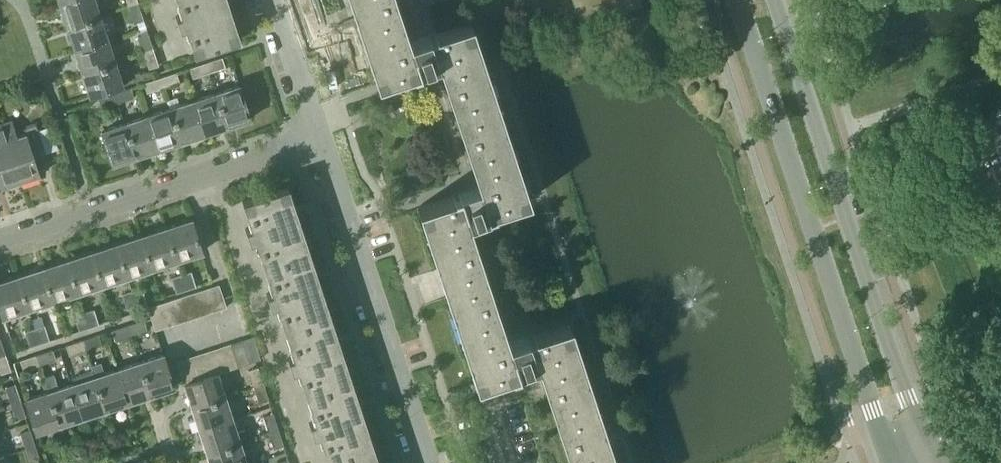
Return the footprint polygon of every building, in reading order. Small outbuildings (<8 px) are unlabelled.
[(93,0),(71,0),(58,4),(66,27),(99,16),(93,0)] [(181,14),(176,16),(180,28),(185,26),(194,53),(238,39),(226,0),(177,0),(181,14)] [(481,183),(518,171),(478,49),(469,22),(434,34),(434,32),(401,43),(387,0),(347,0),(353,18),(375,83),(411,72),(411,73),(442,63),(481,183)] [(577,16),(626,0),(572,0),(577,16)] [(136,4),(127,7),(132,23),(141,20),(136,4)] [(106,39),(99,16),(66,27),(73,50),(106,39)] [(142,52),(151,49),(146,33),(137,36),(142,52)] [(114,61),(106,39),(73,50),(81,72),(114,61)] [(151,49),(142,52),(147,68),(156,66),(151,49)] [(223,56),(207,62),(210,72),(226,66),(223,56)] [(121,85),(114,61),(81,72),(88,96),(121,85)] [(194,77),(210,72),(207,62),(190,67),(194,77)] [(177,71),(161,77),(164,87),(180,81),(177,71)] [(148,92),(164,87),(161,77),(144,82),(148,92)] [(238,85),(214,93),(226,126),(249,119),(238,85)] [(135,96),(131,86),(115,92),(118,102),(135,96)] [(407,93),(399,96),(397,88),(379,94),(382,105),(389,103),(393,116),(413,110),(407,93)] [(118,102),(115,92),(99,97),(102,107),(118,102)] [(192,101),(202,134),(226,126),(214,93),(192,101)] [(169,108),(180,141),(202,134),(192,101),(179,105),(177,97),(168,100),(170,108),(169,108)] [(146,115),(157,149),(180,141),(169,108),(146,115)] [(146,115),(124,123),(135,156),(157,149),(146,115)] [(0,124),(19,181),(38,174),(32,157),(44,153),(35,125),(21,129),(23,134),(16,137),(10,120),(0,124)] [(100,131),(111,164),(135,156),(124,123),(100,131)] [(19,181),(0,124),(0,186),(0,187),(19,181)] [(894,187),(888,169),(879,173),(885,190),(894,187)] [(528,199),(518,171),(481,183),(450,193),(451,195),(416,206),(475,385),(509,374),(510,374),(516,371),(541,363),(574,462),(615,462),(569,323),(534,335),(533,333),(500,344),(460,223),(491,213),(491,212),(528,199)] [(286,185),(241,199),(251,227),(245,229),(249,241),(255,239),(263,264),(307,249),(286,185)] [(190,216),(164,225),(176,260),(202,252),(190,216)] [(164,225),(140,233),(151,268),(176,260),(164,225)] [(126,276),(151,268),(140,233),(115,241),(126,276)] [(126,276),(115,241),(90,249),(102,284),(126,276)] [(102,284),(90,249),(65,257),(77,293),(102,284)] [(307,249),(263,264),(272,291),(266,293),(270,305),(276,303),(284,329),(329,314),(307,249)] [(77,293),(65,257),(40,265),(52,301),(77,293)] [(52,301),(40,265),(16,273),(27,309),(52,301)] [(196,286),(196,285),(191,271),(182,274),(187,289),(196,286)] [(27,309),(16,273),(0,279),(0,312),(2,317),(27,309)] [(178,292),(187,289),(182,274),(173,277),(178,292)] [(218,284),(206,288),(213,311),(225,307),(218,284)] [(148,303),(147,301),(143,287),(133,290),(138,306),(148,303)] [(206,288),(194,292),(201,315),(213,311),(206,288)] [(129,309),(138,306),(133,290),(124,293),(129,309)] [(201,315),(194,292),(182,296),(190,319),(201,315)] [(182,296),(170,300),(178,323),(190,319),(182,296)] [(178,323),(170,300),(159,304),(166,327),(178,323)] [(146,309),(149,317),(154,331),(166,327),(159,304),(146,309)] [(99,325),(99,323),(94,309),(85,312),(90,328),(99,325)] [(80,331),(90,328),(85,312),(75,315),(80,331)] [(329,314),(284,329),(293,356),(288,358),(292,370),(297,368),(306,394),(350,379),(329,314)] [(144,319),(127,324),(131,334),(147,329),(144,319)] [(131,334),(127,324),(111,330),(114,340),(131,334)] [(50,340),(50,339),(45,325),(36,328),(41,343),(50,340)] [(31,346),(41,343),(36,328),(26,331),(31,346)] [(98,334),(82,339),(85,349),(101,344),(98,334)] [(248,362),(259,358),(252,335),(241,339),(248,362)] [(85,349),(82,339),(66,345),(69,354),(85,349)] [(230,342),(237,365),(248,362),(241,339),(230,342)] [(219,346),(227,369),(237,365),(230,342),(219,346)] [(219,346),(208,350),(216,373),(227,369),(219,346)] [(56,358),(53,349),(36,354),(39,364),(56,358)] [(205,376),(215,373),(216,373),(208,350),(197,353),(205,376)] [(197,353),(186,357),(194,380),(205,376),(197,353)] [(10,370),(11,370),(5,354),(0,355),(0,371),(1,373),(10,370)] [(39,364),(36,354),(20,360),(23,369),(39,364)] [(162,354),(138,362),(149,395),(172,387),(162,354)] [(194,380),(186,357),(175,360),(183,384),(194,380)] [(252,387),(263,383),(255,360),(245,364),(252,387)] [(138,362),(115,369),(126,403),(149,395),(138,362)] [(115,369),(93,377),(104,410),(126,403),(115,369)] [(70,385),(81,418),(104,410),(93,377),(91,371),(71,377),(73,384),(70,385)] [(48,392),(47,392),(58,425),(81,418),(70,385),(59,388),(54,373),(43,377),(48,392)] [(191,407),(223,396),(215,373),(205,376),(194,380),(183,384),(191,407)] [(350,379),(306,394),(315,420),(309,422),(313,435),(319,433),(327,459),(372,444),(350,379)] [(15,383),(14,383),(5,386),(11,402),(20,399),(15,383)] [(263,383),(252,387),(257,403),(268,399),(263,383)] [(501,400),(501,399),(497,388),(478,394),(482,406),(501,400)] [(58,425),(47,392),(25,400),(36,433),(58,425)] [(191,407),(198,430),(230,419),(223,396),(191,407)] [(26,416),(20,399),(11,402),(16,419),(26,416)] [(278,428),(274,419),(272,412),(262,415),(268,432),(278,428)] [(230,419),(198,430),(206,453),(248,439),(244,429),(235,432),(230,419)] [(274,448),(283,445),(283,444),(278,428),(268,432),(274,448)] [(29,429),(20,432),(30,462),(36,462),(41,461),(30,429),(29,429)] [(209,462),(245,462),(241,450),(250,447),(248,439),(206,453),(209,462)] [(327,459),(329,462),(378,462),(372,444),(327,459)]
